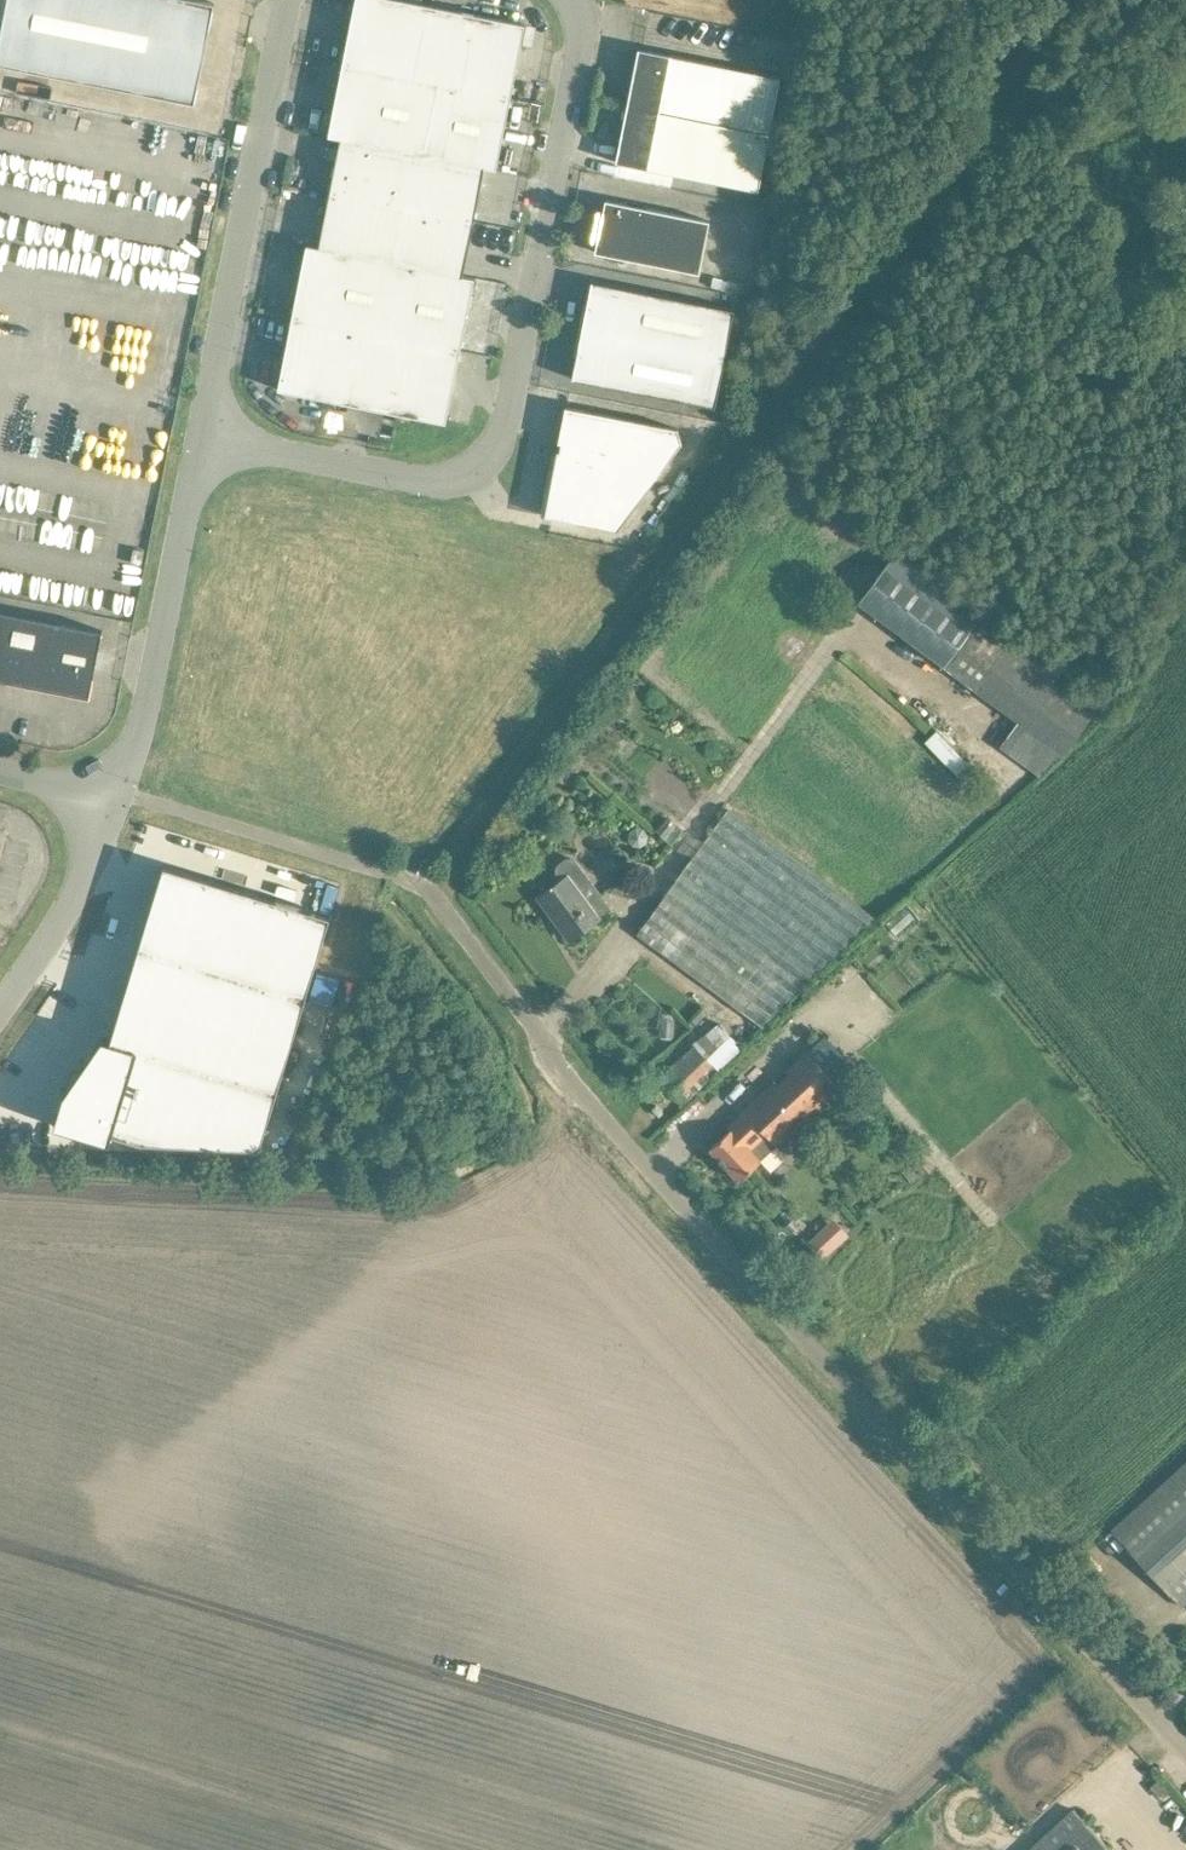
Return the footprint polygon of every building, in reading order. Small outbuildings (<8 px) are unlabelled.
[(168,97),(168,95),(174,96),(174,95),(193,99),(196,85),(205,40),(207,41),(215,3),(201,0),(8,0),(0,40),(0,63),(168,97)] [(343,63),(415,77),(430,5),(405,0),(356,0),(343,63)] [(477,14),(430,5),(415,77),(439,82),(463,87),(477,14)] [(463,87),(511,96),(526,24),(477,14),(463,87)] [(635,67),(627,105),(770,133),(781,77),(642,49),(642,51),(644,51),(640,68),(635,67)] [(329,135),(341,138),(341,137),(413,152),(424,154),(439,82),(415,77),(343,63),(329,135)] [(485,166),(497,169),(511,96),(463,87),(439,82),(424,154),(485,166)] [(770,133),(627,105),(620,143),(625,144),(622,160),(620,160),(619,163),(759,191),(770,133)] [(341,137),(341,138),(330,192),(402,206),(413,152),(341,137)] [(402,206),(474,221),(485,166),(424,154),(413,152),(402,206)] [(330,192),(319,246),(319,247),(391,261),(402,206),(330,192)] [(595,252),(699,273),(710,220),(606,200),(595,252)] [(391,261),(402,263),(463,275),(474,221),(402,206),(391,261)] [(307,244),(293,316),(365,331),(388,335),(402,263),(391,261),(319,247),(319,246),(307,244)] [(388,335),(412,340),(461,350),(475,277),(463,275),(402,263),(388,335)] [(592,281),(583,330),(725,358),(735,309),(592,281)] [(278,389),(350,403),(365,331),(293,316),(278,389)] [(725,358),(583,330),(573,378),(716,407),(725,358)] [(350,403),(398,413),(412,340),(388,335),(365,331),(350,403)] [(412,340),(398,413),(446,422),(461,350),(412,340)] [(559,441),(561,442),(560,451),(558,450),(545,516),(618,530),(683,442),(678,428),(566,407),(559,441)] [(859,601),(945,665),(981,616),(983,613),(897,549),(859,601)] [(47,688),(60,622),(0,610),(0,679),(47,688)] [(1099,705),(981,616),(945,665),(943,667),(1017,722),(1000,747),(1040,776),(1062,754),(1099,705)] [(60,622),(47,688),(90,697),(103,630),(60,622)] [(922,741),(962,782),(974,771),(934,730),(922,741)] [(637,933),(731,1003),(761,1026),(804,981),(876,917),(728,808),(637,933)] [(666,818),(654,831),(662,837),(673,824),(666,818)] [(539,896),(571,939),(612,908),(592,881),(591,881),(575,859),(570,857),(566,858),(559,863),(557,867),(557,872),(556,872),(561,879),(539,896)] [(62,1093),(53,1125),(109,1142),(112,1132),(139,1140),(259,1146),(330,915),(163,864),(110,1040),(101,1037),(62,1093)] [(886,925),(896,935),(914,917),(905,907),(886,925)] [(662,1018),(661,1035),(674,1035),(674,1018),(662,1018)] [(677,1063),(660,1080),(677,1099),(695,1082),(713,1065),(717,1070),(741,1050),(719,1022),(693,1044),(695,1046),(677,1063)] [(826,1035),(789,1069),(727,1126),(731,1129),(710,1148),(739,1179),(858,1070),(826,1035)] [(652,1109),(659,1116),(663,1112),(656,1105),(652,1109)] [(925,1152),(913,1162),(923,1174),(935,1165),(925,1152)] [(816,1237),(809,1243),(822,1257),(829,1250),(816,1237)] [(1112,1530),(1181,1605),(1185,1600),(1185,1463),(1112,1530)] [(1056,1825),(1029,1849),(1112,1849),(1074,1809),(1056,1825)]
